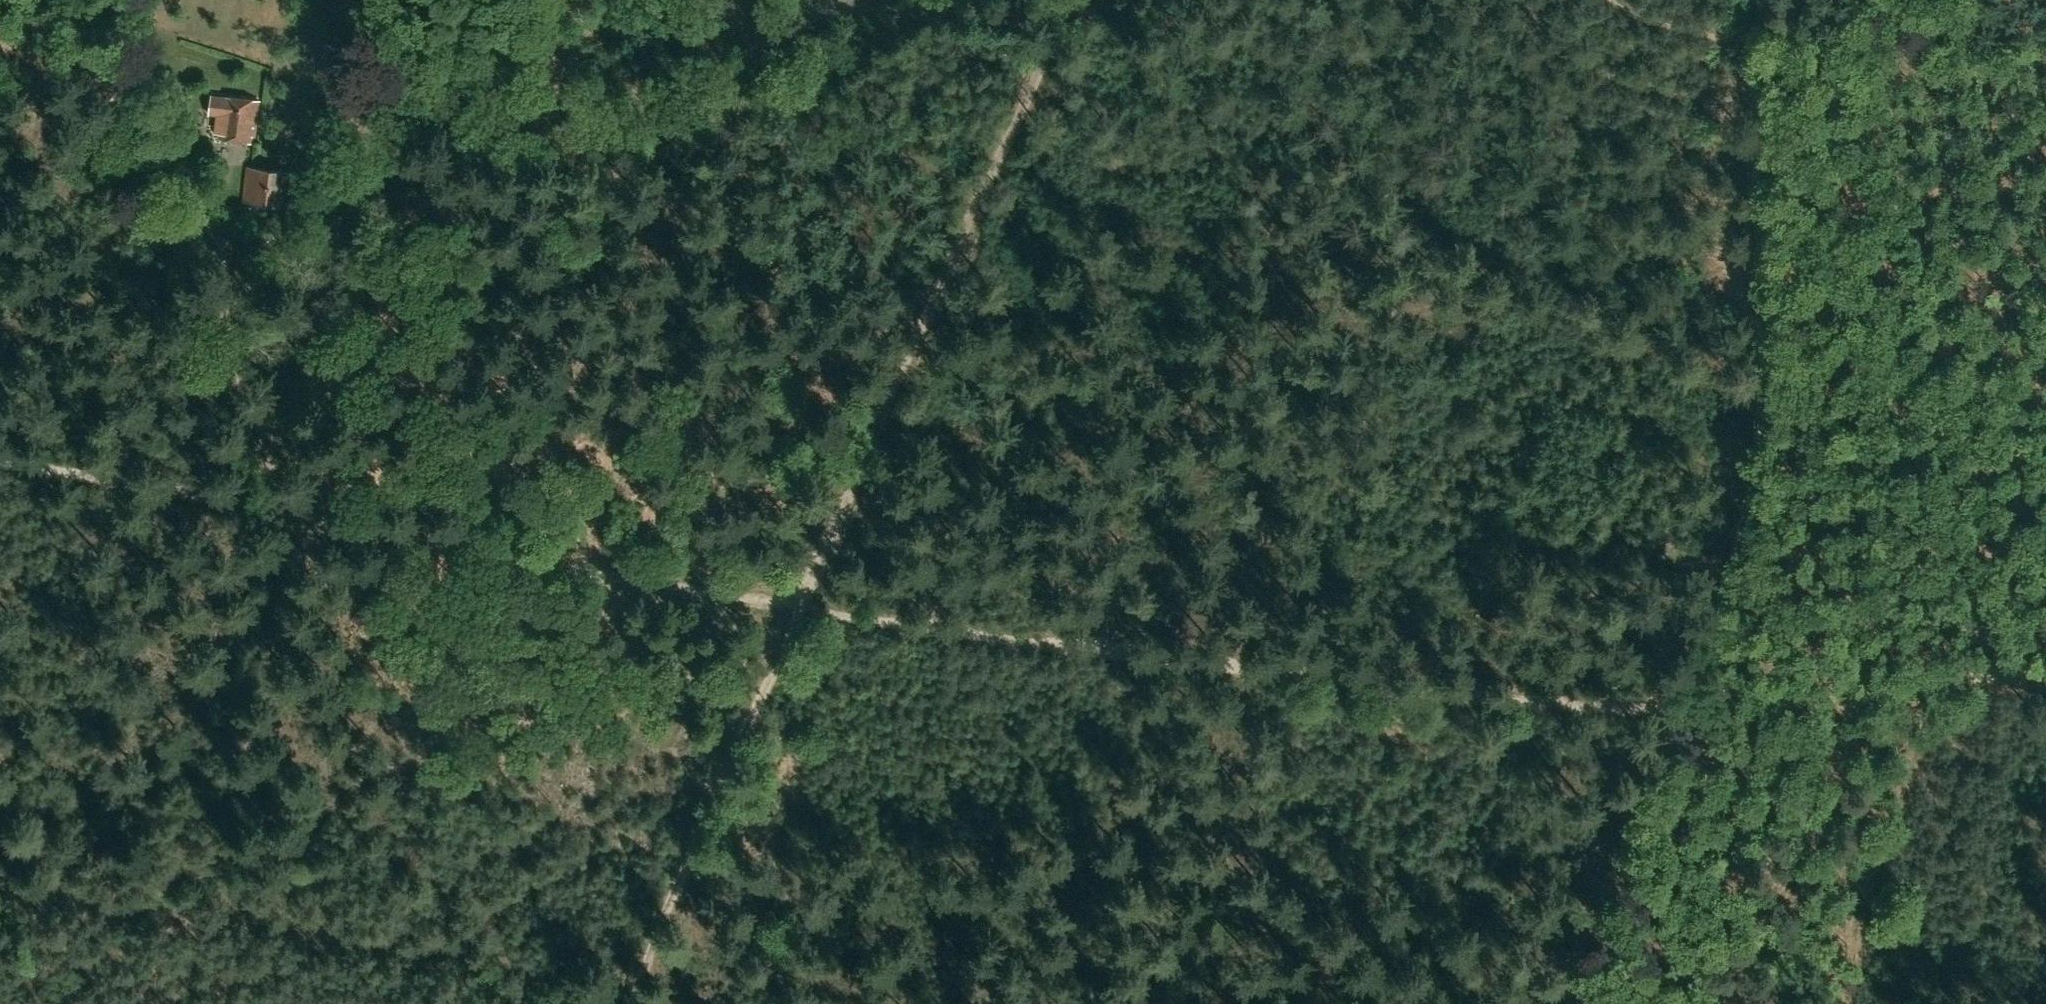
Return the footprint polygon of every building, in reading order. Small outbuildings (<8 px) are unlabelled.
[(224,97),(211,95),(208,113),(216,114),(213,133),(219,134),(218,138),(253,143),(259,100),(224,96),(224,97)] [(288,208),(292,171),(246,166),(242,202),(288,208)]
